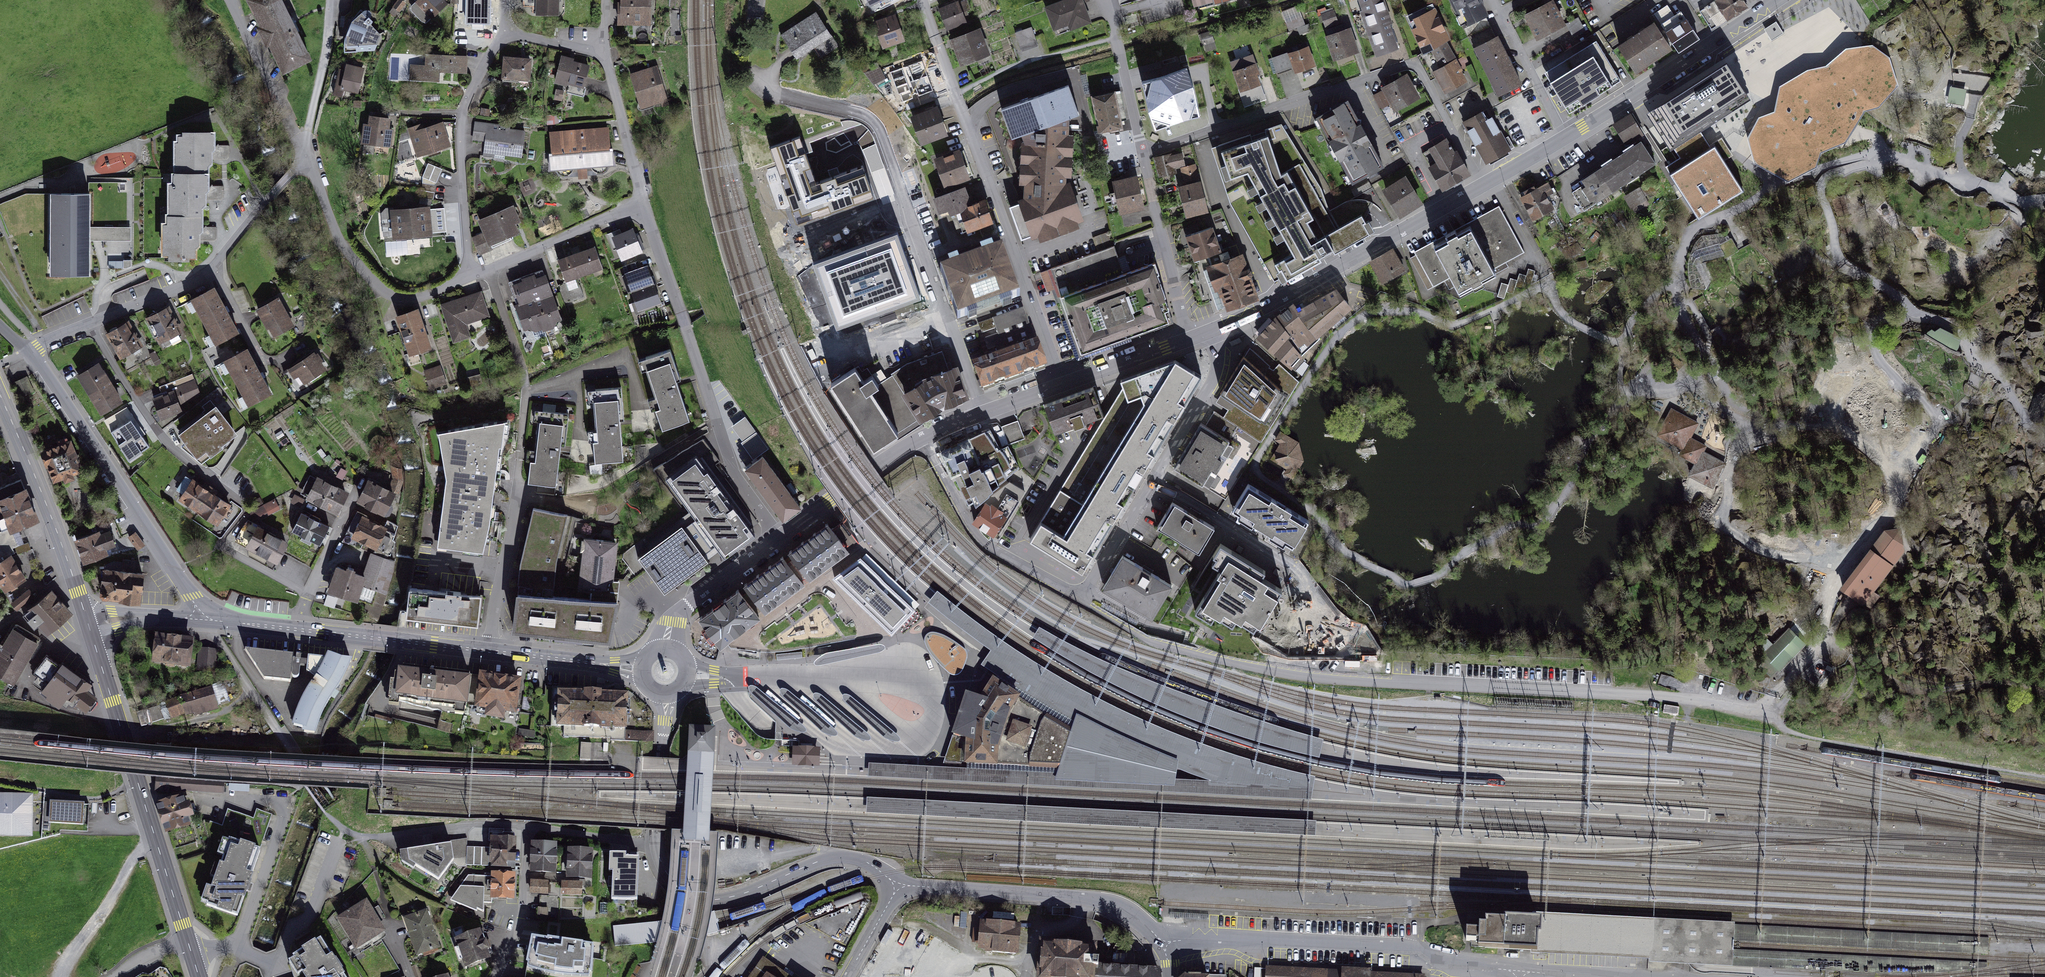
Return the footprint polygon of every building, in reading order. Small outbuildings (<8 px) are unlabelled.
[(255,10),(254,10),(263,27),(264,27),(272,43),(271,44),(279,60),(282,58),(288,70),(310,59),(304,47),(301,48),(292,30),(295,29),(290,19),(287,21),(277,0),(250,0),(255,10)] [(391,11),(396,15),(405,4),(400,0),(391,11)] [(413,6),(412,10),(417,15),(421,16),(425,11),(432,18),(447,5),(442,0),(419,0),(413,6)] [(467,23),(490,23),(490,0),(467,0),(467,23)] [(525,6),(534,6),(534,14),(558,14),(558,0),(525,0),(525,6)] [(623,5),(620,5),(620,23),(644,24),(644,17),(649,17),(649,0),(623,0),(623,5)] [(1048,10),(1055,28),(1073,22),(1075,27),(1089,22),(1082,2),(1086,1),(1085,0),(1065,0),(1066,3),(1048,10)] [(1365,13),(1363,13),(1377,54),(1399,46),(1382,7),(1380,0),(1361,0),(1365,13)] [(1465,25),(1482,16),(1486,14),(1479,0),(1453,0),(1465,25)] [(1700,11),(1711,30),(1747,7),(1742,0),(1717,0),(1700,11)] [(1556,2),(1528,16),(1538,37),(1563,24),(1556,12),(1560,10),(1556,2)] [(965,11),(962,3),(942,11),(949,27),(964,21),(961,13),(965,11)] [(1298,5),(1282,11),(1289,31),(1301,27),(1305,25),(1298,5)] [(1698,38),(1682,13),(1675,17),(1667,5),(1655,13),(1679,51),(1698,38)] [(1418,56),(1431,80),(1438,76),(1446,91),(1464,81),(1458,71),(1470,65),(1466,56),(1456,62),(1444,41),(1448,39),(1432,6),(1408,17),(1425,52),(1418,56)] [(369,12),(367,11),(364,11),(362,13),(362,15),(360,20),(358,23),(357,25),(357,28),(357,32),(355,35),(352,36),(351,39),(350,51),(374,50),(376,45),(376,43),(377,42),(379,37),(378,35),(377,32),(375,30),(373,29),(371,28),(371,25),(371,23),(373,21),(370,19),(371,17),(371,15),(370,14),(369,12)] [(1334,11),(1321,15),(1326,28),(1338,24),(1334,11)] [(837,46),(816,14),(783,36),(797,57),(820,42),(827,53),(837,46)] [(1473,42),(1476,48),(1494,39),(1482,16),(1465,25),(1468,30),(1473,28),(1478,39),(1473,42)] [(902,38),(894,18),(885,21),(885,20),(881,21),(882,24),(877,26),(884,45),(902,38)] [(1578,18),(1566,23),(1573,38),(1585,32),(1578,18)] [(1776,22),(1764,30),(1770,38),(1772,41),(1778,37),(1783,34),(1776,22)] [(1305,25),(1301,27),(1303,33),(1312,29),(1309,23),(1305,25)] [(1336,57),(1355,50),(1346,23),(1327,30),(1336,57)] [(1654,23),(1619,46),(1636,71),(1671,49),(1654,23)] [(1032,27),(1015,33),(1022,51),(1038,46),(1032,27)] [(987,54),(979,32),(954,41),(962,63),(987,54)] [(1211,32),(1201,35),(1204,44),(1214,41),(1211,32)] [(1494,39),(1476,48),(1499,94),(1520,84),(1497,38),(1494,39)] [(1544,73),(1569,113),(1621,81),(1596,41),(1544,73)] [(1232,62),(1241,89),(1258,84),(1255,74),(1259,73),(1253,55),(1250,56),(1245,42),(1232,47),(1236,61),(1232,62)] [(1294,53),(1291,55),(1294,64),(1296,71),(1313,65),(1306,44),(1292,49),(1294,53)] [(1817,167),(1821,153),(1840,146),(1846,143),(1853,131),(1864,112),(1879,108),(1898,86),(1889,56),(1872,45),(1845,48),(1826,65),(1806,69),(1794,76),(1783,82),(1775,111),(1758,117),(1747,138),(1754,163),(1789,181),(1817,167)] [(1287,54),(1273,58),(1278,72),(1292,67),(1291,65),(1294,64),(1291,55),(1288,56),(1287,54)] [(427,67),(413,66),(412,80),(438,81),(438,71),(466,73),(467,57),(428,55),(427,67)] [(514,59),(505,58),(503,81),(519,82),(519,79),(528,79),(530,60),(521,59),(521,56),(515,56),(514,59)] [(570,60),(561,58),(555,81),(566,84),(567,81),(584,86),(589,68),(569,63),(570,60)] [(345,68),(340,67),(334,95),(341,96),(342,89),(359,92),(364,66),(346,62),(345,68)] [(1693,136),(1705,129),(1750,100),(1742,86),(1727,63),(1646,114),(1670,151),(1671,150),(1686,141),(1693,136)] [(917,88),(909,66),(896,70),(893,64),(866,74),(873,83),(878,80),(882,92),(891,89),(894,97),(917,88)] [(656,68),(632,75),(641,107),(666,100),(656,68)] [(1161,77),(1142,81),(1149,111),(1156,129),(1184,119),(1200,115),(1194,86),(1187,68),(1161,77)] [(1131,71),(1133,80),(1142,78),(1140,69),(1131,71)] [(1405,78),(1386,89),(1396,108),(1416,97),(1405,78)] [(1069,85),(1001,109),(1012,139),(1024,134),(1027,143),(1025,143),(1023,183),(1026,183),(1026,198),(1019,200),(1020,202),(1010,206),(1021,239),(1032,235),(1033,237),(1039,235),(1040,238),(1078,224),(1077,220),(1081,219),(1069,183),(1064,185),(1064,176),(1068,176),(1070,136),(1066,135),(1068,119),(1079,114),(1069,85)] [(1120,91),(1092,97),(1100,132),(1108,130),(1109,131),(1122,129),(1119,112),(1124,111),(1120,91)] [(1388,105),(1381,92),(1374,95),(1381,108),(1388,105)] [(1934,96),(1926,93),(1922,105),(1930,107),(1934,96)] [(1347,102),(1318,118),(1353,181),(1382,165),(1347,102)] [(930,108),(914,113),(924,141),(948,133),(939,109),(931,111),(930,108)] [(1483,111),(1464,122),(1486,163),(1510,149),(1492,117),(1488,120),(1483,111)] [(1630,115),(1615,125),(1624,140),(1631,135),(1634,140),(1642,135),(1630,115)] [(389,119),(372,117),(371,125),(365,124),(363,143),(365,144),(364,152),(373,153),(374,145),(389,147),(391,134),(387,133),(389,119)] [(490,124),(475,122),(474,135),(485,137),(483,156),(495,157),(495,153),(523,156),(525,133),(508,131),(509,127),(490,125),(490,124)] [(448,145),(441,125),(422,131),(420,126),(410,129),(418,155),(448,145)] [(1322,190),(1282,125),(1264,131),(1211,149),(1230,205),(1272,280),(1276,278),(1278,282),(1322,260),(1320,256),(1326,252),(1333,248),(1335,252),(1370,233),(1363,221),(1369,211),(1373,204),(1367,201),(1359,199),(1351,200),(1343,203),(1330,211),(1322,190)] [(607,130),(552,134),(554,153),(551,153),(551,169),(557,169),(559,173),(563,175),(568,176),(572,173),(594,171),(599,173),(604,172),(607,168),(607,164),(614,164),(611,148),(608,148),(607,130)] [(181,174),(208,174),(208,166),(210,163),(211,151),(214,148),(214,133),(185,133),(185,142),(176,142),(175,166),(181,166),(181,174)] [(1703,152),(1693,136),(1686,141),(1671,150),(1677,159),(1666,166),(1671,173),(1696,156),(1703,152)] [(772,150),(798,223),(871,197),(862,170),(815,186),(799,140),(772,150)] [(1446,140),(1422,154),(1443,190),(1469,175),(1457,152),(1454,154),(1446,140)] [(1642,142),(1583,180),(1586,184),(1573,192),(1584,210),(1656,164),(1642,142)] [(1723,159),(1715,145),(1703,152),(1696,156),(1671,173),(1669,174),(1682,195),(1698,220),(1744,190),(1723,159)] [(972,175),(964,151),(939,160),(947,184),(972,175)] [(1173,154),(1156,159),(1160,176),(1174,172),(1173,166),(1183,164),(1181,155),(1174,157),(1173,154)] [(442,169),(428,163),(422,177),(436,183),(442,169)] [(1195,165),(1181,168),(1186,187),(1183,187),(1184,194),(1182,194),(1187,215),(1206,210),(1195,165)] [(175,214),(201,215),(202,207),(205,204),(204,192),(207,189),(208,174),(181,174),(179,174),(179,182),(169,182),(169,206),(175,207),(175,214)] [(1136,178),(1115,183),(1125,226),(1140,223),(1136,208),(1143,207),(1136,178)] [(1404,179),(1386,190),(1401,215),(1420,203),(1404,179)] [(1526,195),(1521,198),(1533,220),(1551,210),(1553,215),(1556,214),(1560,200),(1553,188),(1552,189),(1548,183),(1536,190),(1534,186),(1524,191),(1526,195)] [(422,184),(420,197),(434,200),(436,186),(422,184)] [(1647,202),(1638,186),(1625,194),(1634,210),(1647,202)] [(971,205),(965,188),(935,198),(941,214),(950,211),(951,213),(971,205)] [(50,273),(89,274),(90,190),(51,189),(50,273)] [(971,205),(951,213),(959,233),(979,226),(983,239),(994,235),(993,233),(993,232),(994,230),(995,230),(985,200),(971,205)] [(409,207),(386,209),(387,214),(382,214),(384,236),(407,234),(407,238),(419,237),(419,233),(429,232),(427,209),(409,211),(409,207)] [(518,221),(513,207),(480,221),(485,233),(473,238),(479,253),(513,239),(511,234),(517,231),(514,223),(518,221)] [(1501,209),(1411,258),(1428,290),(1452,277),(1460,293),(1503,270),(1500,266),(1525,253),(1501,209)] [(201,215),(175,214),(172,214),(172,223),(163,223),(163,247),(170,247),(170,258),(188,258),(187,256),(195,256),(195,247),(198,245),(199,232),(201,230),(201,215)] [(1200,219),(1173,226),(1184,262),(1191,264),(1194,263),(1198,273),(1234,259),(1229,248),(1220,252),(1211,228),(1204,230),(1200,219)] [(1624,221),(1617,225),(1621,232),(1628,228),(1624,221)] [(634,235),(632,231),(615,238),(623,258),(640,251),(637,244),(640,243),(636,234),(634,235)] [(1708,278),(1702,259),(1722,253),(1716,232),(1689,240),(1701,280),(1708,278)] [(1093,237),(1099,252),(1113,247),(1108,233),(1093,237)] [(837,329),(918,300),(896,238),(815,267),(837,329)] [(1720,245),(1727,258),(1734,254),(1731,248),(1736,245),(1732,238),(1720,245)] [(1582,250),(1578,243),(1563,252),(1567,259),(1582,250)] [(1099,252),(1088,255),(1098,282),(1106,280),(1126,336),(1130,335),(1160,324),(1169,321),(1161,298),(1166,297),(1158,274),(1159,274),(1155,262),(1124,274),(1114,246),(1113,247),(1099,252)] [(595,248),(577,254),(585,275),(603,269),(595,248)] [(950,255),(937,260),(958,319),(977,312),(975,307),(999,299),(1001,304),(1020,297),(1003,249),(984,256),(986,262),(961,271),(957,259),(952,261),(950,255)] [(1390,251),(1372,262),(1383,282),(1402,271),(1390,251)] [(577,278),(585,275),(577,254),(558,261),(567,284),(558,287),(564,304),(584,297),(577,278)] [(1088,255),(1051,268),(1082,353),(1126,336),(1106,280),(1098,282),(1088,255)] [(1214,301),(1218,311),(1255,297),(1241,257),(1234,259),(1198,273),(1191,274),(1200,306),(1212,302),(1214,301)] [(654,284),(648,266),(640,269),(637,261),(623,266),(632,292),(654,284)] [(1509,284),(1502,282),(1498,296),(1505,298),(1507,291),(1513,293),(1515,286),(1522,288),(1524,283),(1530,285),(1534,271),(1529,269),(1527,275),(1520,273),(1518,280),(1511,278),(1509,284)] [(544,329),(562,323),(545,277),(543,278),(541,270),(513,280),(519,297),(514,299),(526,333),(533,331),(536,340),(546,336),(544,329)] [(660,302),(654,284),(632,292),(638,310),(660,302)] [(213,288),(193,299),(217,343),(237,332),(213,288)] [(1275,318),(1259,337),(1296,370),(1304,362),(1300,358),(1303,353),(1320,338),(1317,335),(1342,314),(1340,311),(1348,305),(1336,290),(1298,311),(1293,304),(1275,318)] [(488,316),(480,293),(442,305),(454,341),(465,337),(461,325),(488,316)] [(278,299),(258,310),(263,319),(265,318),(274,335),(292,325),(278,299)] [(150,318),(148,319),(160,342),(180,331),(168,306),(149,316),(150,318)] [(1000,358),(1037,345),(1024,309),(979,325),(982,333),(996,328),(999,334),(984,339),(988,350),(996,347),(1000,358)] [(410,354),(430,347),(417,310),(398,317),(410,354)] [(110,333),(108,335),(121,357),(141,345),(128,323),(118,328),(117,327),(109,331),(110,333)] [(1959,338),(1941,329),(1935,333),(1929,337),(1956,351),(1957,344),(1959,338)] [(1037,345),(1000,358),(995,360),(993,355),(985,358),(986,363),(975,367),(983,390),(996,385),(1035,371),(1045,368),(1037,345)] [(670,349),(642,358),(659,407),(655,408),(663,429),(690,419),(677,382),(681,380),(670,349)] [(247,350),(226,360),(249,404),(270,393),(247,350)] [(1227,420),(1261,443),(1288,399),(1299,381),(1279,364),(1274,369),(1253,350),(1247,359),(1244,356),(1220,393),(1224,396),(1219,404),(1232,413),(1227,420)] [(963,397),(966,396),(956,368),(949,370),(942,351),(907,364),(891,374),(892,375),(921,418),(930,411),(943,404),(963,397)] [(158,357),(156,352),(149,355),(151,360),(158,357)] [(315,356),(314,354),(284,374),(294,389),(327,367),(318,354),(315,356)] [(1680,370),(1685,365),(1674,355),(1669,360),(1680,370)] [(1116,398),(1168,430),(1201,376),(1187,366),(1175,359),(1121,379),(1123,387),(1116,398)] [(102,371),(97,364),(79,375),(102,413),(120,402),(116,394),(117,393),(103,371),(102,371)] [(446,383),(440,367),(432,370),(437,386),(446,383)] [(855,367),(831,383),(874,449),(908,427),(921,418),(892,375),(887,379),(881,369),(863,380),(855,367)] [(482,383),(480,376),(468,379),(469,386),(482,383)] [(27,377),(13,383),(19,397),(33,391),(27,377)] [(173,392),(155,399),(162,418),(181,410),(178,405),(190,401),(199,393),(194,379),(172,388),(173,392)] [(1094,387),(1044,404),(1055,432),(1074,425),(1074,428),(1086,424),(1085,421),(1097,417),(1101,408),(1094,387)] [(621,388),(592,390),(596,441),(593,441),(595,463),(623,461),(620,420),(624,420),(621,388)] [(1168,430),(1116,398),(1086,448),(1138,480),(1168,430)] [(216,408),(182,433),(197,454),(214,442),(217,446),(234,432),(216,408)] [(568,414),(539,411),(535,461),(531,461),(528,483),(556,486),(560,446),(565,446),(568,414)] [(1261,443),(1227,420),(1215,411),(1206,425),(1201,423),(1200,424),(1177,463),(1174,468),(1226,499),(1261,443)] [(1689,474),(1713,487),(1725,463),(1701,451),(1704,445),(1689,438),(1695,424),(1669,411),(1656,435),(1681,448),(1678,454),(1695,462),(1689,474)] [(447,513),(449,513),(490,518),(499,446),(502,446),(504,429),(499,428),(497,422),(448,430),(450,440),(440,441),(442,456),(449,457),(448,467),(454,467),(453,478),(446,477),(443,503),(448,503),(447,513)] [(1024,439),(1018,423),(1010,426),(1002,429),(1008,445),(1024,439)] [(952,475),(956,473),(1000,449),(990,429),(986,431),(984,426),(943,445),(945,450),(942,452),(952,475)] [(138,456),(153,445),(143,430),(127,442),(138,456)] [(747,461),(760,452),(744,433),(734,441),(747,461)] [(1286,437),(1281,434),(1279,437),(1278,440),(1283,442),(1273,459),(1290,468),(1287,474),(1289,475),(1292,477),(1302,460),(1297,443),(1286,437)] [(127,452),(114,435),(107,440),(119,458),(127,452)] [(53,448),(43,452),(54,480),(64,476),(66,480),(73,477),(72,473),(81,469),(70,441),(68,442),(67,438),(52,444),(53,448)] [(1008,445),(1000,449),(956,473),(969,504),(990,491),(1005,479),(1019,468),(1008,445)] [(317,450),(321,456),(325,453),(321,447),(317,450)] [(1138,480),(1086,448),(1060,489),(1113,521),(1138,480)] [(325,458),(329,463),(333,460),(329,455),(325,458)] [(763,457),(746,469),(783,519),(791,513),(800,507),(792,497),(783,485),(763,457)] [(688,514),(719,492),(697,461),(666,483),(688,514)] [(391,489),(398,492),(402,481),(400,470),(393,468),(394,479),(391,489)] [(346,472),(341,469),(337,476),(342,479),(346,472)] [(177,487),(181,489),(190,474),(186,472),(177,487)] [(0,488),(0,557),(8,551),(18,544),(12,530),(37,520),(21,479),(0,488)] [(345,493),(318,479),(309,497),(336,511),(345,493)] [(1024,491),(1005,479),(990,491),(992,494),(978,509),(979,510),(981,511),(974,521),(992,533),(997,536),(1024,491)] [(211,492),(193,481),(181,499),(199,511),(211,492)] [(392,493),(369,482),(360,500),(386,514),(389,513),(391,507),(391,505),(388,503),(392,493)] [(1248,484),(1232,510),(1240,515),(1242,512),(1248,516),(1247,519),(1278,538),(1280,535),(1287,539),(1285,542),(1293,547),(1309,520),(1248,484)] [(1113,521),(1060,489),(1030,539),(1082,570),(1113,521)] [(229,504),(211,492),(199,511),(217,523),(229,504)] [(719,492),(688,514),(684,517),(710,552),(714,549),(717,553),(724,562),(754,539),(719,492)] [(291,501),(301,506),(305,498),(295,493),(291,501)] [(259,498),(252,501),(255,507),(262,503),(259,498)] [(1214,527),(1173,502),(1158,525),(1200,550),(1214,527)] [(250,512),(254,519),(268,512),(265,505),(250,512)] [(614,602),(590,599),(553,597),(556,563),(567,516),(534,508),(521,563),(514,629),(609,640),(617,602),(614,602)] [(367,516),(358,511),(342,541),(370,549),(390,555),(395,541),(393,539),(397,525),(387,520),(383,527),(366,519),(367,516)] [(312,517),(301,512),(292,531),(302,536),(300,539),(310,545),(312,541),(320,545),(330,526),(320,521),(321,519),(313,515),(312,517)] [(437,546),(483,551),(490,523),(490,518),(449,513),(448,520),(440,520),(437,546)] [(649,553),(637,561),(645,573),(664,598),(708,565),(706,562),(703,557),(710,552),(684,517),(644,547),(649,553)] [(260,526),(248,520),(243,528),(236,539),(276,561),(286,543),(259,528),(260,526)] [(849,552),(828,524),(789,552),(810,580),(849,552)] [(1885,532),(1843,588),(1862,602),(1901,551),(1900,530),(1885,532)] [(98,532),(76,540),(84,562),(106,554),(104,548),(111,545),(107,533),(99,535),(98,532)] [(136,532),(129,537),(138,549),(145,545),(136,532)] [(1778,535),(1776,547),(1795,550),(1796,538),(1778,535)] [(590,599),(614,602),(615,591),(610,591),(615,544),(588,541),(587,551),(585,551),(580,589),(591,591),(590,599)] [(29,543),(15,547),(18,555),(31,550),(29,543)] [(1221,569),(1195,611),(1211,621),(1215,615),(1233,626),(1237,619),(1254,630),(1258,623),(1260,625),(1282,589),(1262,577),(1266,571),(1221,543),(1213,555),(1216,557),(1212,563),(1221,569)] [(345,567),(336,564),(334,570),(328,588),(374,602),(370,614),(378,616),(397,557),(390,555),(370,549),(363,572),(355,569),(356,567),(346,564),(345,567)] [(703,557),(706,562),(717,553),(714,549),(710,552),(703,557)] [(0,557),(0,579),(6,589),(24,579),(8,551),(0,557)] [(1171,585),(1123,556),(1105,584),(1154,614),(1171,585)] [(804,585),(783,557),(745,585),(765,613),(804,585)] [(113,561),(104,565),(104,570),(102,590),(101,592),(103,594),(105,596),(121,598),(121,599),(139,601),(140,591),(141,591),(141,583),(142,573),(135,573),(136,560),(123,559),(122,562),(113,561)] [(860,559),(836,580),(842,586),(848,591),(853,596),(883,625),(892,634),(900,626),(914,611),(879,578),(860,559)] [(1811,586),(1815,571),(1804,569),(1800,583),(1811,586)] [(446,592),(410,587),(406,617),(478,625),(481,596),(461,593),(461,592),(446,590),(446,592)] [(759,618),(739,589),(724,600),(723,598),(713,605),(714,607),(700,618),(705,626),(702,628),(707,635),(712,642),(715,639),(721,646),(726,642),(759,618)] [(33,596),(29,590),(13,603),(18,609),(33,596)] [(52,591),(24,615),(35,628),(39,624),(47,634),(69,616),(60,606),(63,604),(52,591)] [(868,763),(868,777),(1055,786),(1174,791),(1311,799),(1315,778),(1243,759),(1203,746),(1165,732),(1123,713),(1086,694),(1043,669),(1009,646),(937,592),(928,603),(957,626),(986,647),(991,651),(981,665),(994,674),(993,675),(1003,682),(1021,693),(1019,697),(1031,705),(1045,714),(1046,713),(1071,727),(1059,767),(1029,766),(1013,765),(998,764),(985,764),(967,763),(967,768),(868,763)] [(2,648),(26,662),(40,638),(16,624),(2,648)] [(1058,639),(1039,628),(1032,639),(1051,651),(1074,664),(1098,677),(1132,694),(1162,708),(1196,722),(1228,733),(1274,747),(1319,759),(1323,741),(1280,728),(1235,713),(1203,702),(1171,690),(1139,677),(1105,663),(1080,651),(1058,639)] [(1763,653),(1778,668),(1803,642),(1787,628),(1763,653)] [(194,636),(155,632),(152,662),(191,667),(194,636)] [(966,650),(964,648),(959,644),(953,641),(948,637),(943,635),(939,633),(935,632),(932,632),(929,633),(926,635),(925,637),(924,640),(924,643),(926,647),(929,652),(934,658),(941,666),(945,670),(948,673),(950,674),(952,675),(954,675),(957,675),(959,674),(961,673),(962,671),(964,666),(966,661),(967,658),(967,656),(967,653),(966,650)] [(879,641),(828,650),(825,651),(822,652),(817,655),(815,658),(814,660),(814,661),(815,662),(816,663),(820,663),(881,649),(884,647),(885,646),(885,644),(884,643),(881,642),(879,641)] [(2,648),(0,646),(0,675),(14,683),(26,662),(2,648)] [(217,648),(198,647),(196,666),(216,668),(217,648)] [(293,655),(246,650),(264,679),(291,682),(293,655)] [(49,682),(61,666),(46,654),(34,671),(49,682)] [(339,660),(329,656),(328,659),(308,657),(307,672),(310,672),(313,673),(316,674),(318,676),(311,688),(304,700),(298,712),(294,725),(305,728),(304,732),(315,733),(317,724),(321,716),(325,707),(334,692),(344,677),(349,664),(349,661),(343,660),(339,660)] [(84,679),(63,663),(61,666),(49,682),(41,691),(59,705),(61,702),(67,706),(69,703),(73,705),(75,702),(85,710),(96,697),(90,684),(84,679)] [(472,702),(475,682),(471,681),(472,677),(403,668),(403,672),(399,671),(398,676),(394,676),(393,682),(389,682),(386,702),(388,702),(388,706),(401,708),(401,703),(441,712),(464,714),(466,701),(472,702)] [(481,682),(475,682),(472,702),(472,709),(483,710),(482,718),(506,721),(507,714),(518,716),(522,680),(516,679),(481,675),(481,682)] [(953,733),(943,763),(962,764),(961,763),(967,763),(985,764),(998,764),(999,745),(1011,709),(1019,697),(1021,693),(1003,682),(993,675),(983,691),(980,695),(965,690),(951,733),(953,733)] [(803,725),(757,688),(754,686),(752,686),(750,686),(749,686),(748,688),(748,689),(749,691),(751,693),(790,729),(793,730),(797,732),(800,732),(803,733),(805,733),(806,732),(806,731),(806,729),(805,728),(803,725)] [(596,690),(551,687),(551,694),(539,694),(537,726),(563,727),(563,738),(610,739),(652,741),(652,734),(650,734),(625,733),(626,697),(600,696),(601,689),(596,690)] [(834,729),(787,690),(785,689),(783,688),(781,689),(780,689),(780,690),(780,692),(780,694),(782,696),(820,731),(823,733),(835,736),(836,735),(837,734),(836,731),(834,729)] [(181,699),(167,704),(171,717),(186,711),(187,713),(215,705),(211,690),(181,699)] [(868,734),(820,695),(817,693),(815,693),(814,694),(813,695),(813,697),(814,700),(854,737),(856,738),(868,740),(870,740),(870,739),(871,737),(869,736),(868,734)] [(897,735),(850,696),(848,695),(846,694),(844,694),(843,695),(842,696),(842,698),(843,700),(844,701),(883,738),(886,739),(897,741),(899,741),(900,740),(900,739),(899,737),(897,735)] [(999,745),(998,764),(1013,765),(1029,766),(1029,756),(1041,721),(1045,714),(1031,705),(1019,697),(1011,709),(999,745)] [(1664,704),(1663,713),(1678,715),(1679,707),(1664,704)] [(164,719),(160,706),(147,710),(152,723),(164,719)] [(1045,714),(1041,721),(1029,756),(1029,766),(1059,767),(1071,727),(1046,713),(1045,714)] [(689,725),(688,751),(695,752),(714,753),(714,747),(715,735),(715,726),(689,725)] [(582,741),(581,760),(591,760),(591,742),(582,741)] [(795,749),(794,763),(817,764),(817,750),(795,749)] [(695,752),(688,751),(683,830),(683,838),(690,839),(709,840),(709,831),(714,753),(695,752)] [(185,798),(159,806),(166,831),(188,824),(188,822),(192,821),(185,798)] [(0,801),(0,829),(32,829),(32,801),(0,801)] [(83,804),(51,803),(50,820),(82,822),(83,804)] [(493,863),(493,867),(512,867),(512,863),(515,863),(515,848),(514,848),(514,839),(502,839),(503,830),(489,829),(489,842),(492,842),(492,863),(493,863)] [(260,850),(230,840),(207,906),(238,916),(260,850)] [(452,844),(407,851),(409,862),(439,880),(454,860),(452,844)] [(555,846),(534,845),(532,871),(554,872),(555,846)] [(591,852),(570,851),(569,877),(590,878),(591,852)] [(638,901),(639,860),(616,859),(616,876),(612,875),(612,900),(638,901)] [(492,897),(513,898),(514,875),(493,874),(493,877),(468,876),(450,901),(477,912),(477,909),(484,913),(484,903),(492,903),(492,897)] [(574,885),(563,885),(563,894),(580,894),(580,886),(585,886),(586,880),(574,880),(574,885)] [(532,893),(547,893),(547,884),(532,884),(532,893)] [(541,895),(541,917),(557,917),(558,896),(541,895)] [(366,902),(340,919),(355,945),(364,939),(369,948),(385,938),(386,935),(378,921),(385,916),(378,906),(371,910),(366,902)] [(418,954),(439,947),(426,912),(405,919),(418,954)] [(656,922),(613,926),(615,946),(655,942),(681,939),(699,936),(719,931),(717,921),(715,912),(694,916),(676,919),(656,922)] [(1532,913),(1532,920),(1539,921),(1651,926),(1650,951),(1538,946),(1537,950),(1531,950),(1531,953),(1549,954),(1593,956),(1637,958),(1649,959),(1649,962),(1698,964),(1732,966),(1734,923),(1532,913)] [(328,918),(341,940),(348,935),(336,914),(328,918)] [(1479,929),(1467,929),(1466,940),(1478,941),(1478,947),(1531,950),(1537,950),(1538,946),(1539,921),(1532,920),(1486,918),(1486,924),(1479,924),(1479,929)] [(1651,926),(1539,921),(1538,946),(1650,951),(1651,926)] [(1018,926),(983,924),(981,947),(986,948),(986,951),(1016,954),(1018,926)] [(455,926),(449,929),(455,939),(460,936),(455,926)] [(482,931),(457,940),(460,949),(457,951),(460,958),(463,957),(466,966),(488,958),(485,950),(491,948),(488,941),(486,941),(482,931)] [(1042,942),(1039,976),(1092,976),(1093,959),(1094,947),(1075,945),(1076,938),(1062,937),(1061,944),(1042,942)] [(548,940),(533,938),(527,962),(539,966),(551,968),(564,970),(572,971),(583,972),(591,972),(593,949),(582,947),(583,944),(548,939),(548,940)] [(1133,946),(1117,939),(1113,948),(1116,950),(1115,952),(1114,952),(1112,962),(1125,963),(1126,954),(1129,955),(1133,946)] [(294,958),(306,976),(344,976),(321,940),(294,958)] [(783,970),(763,956),(748,976),(793,976),(783,970)] [(1158,971),(1098,967),(1099,959),(1093,959),(1092,976),(1159,976),(1158,971)] [(1267,969),(1267,976),(1423,976),(1369,974),(1370,971),(1344,970),(1344,973),(1267,969)]
